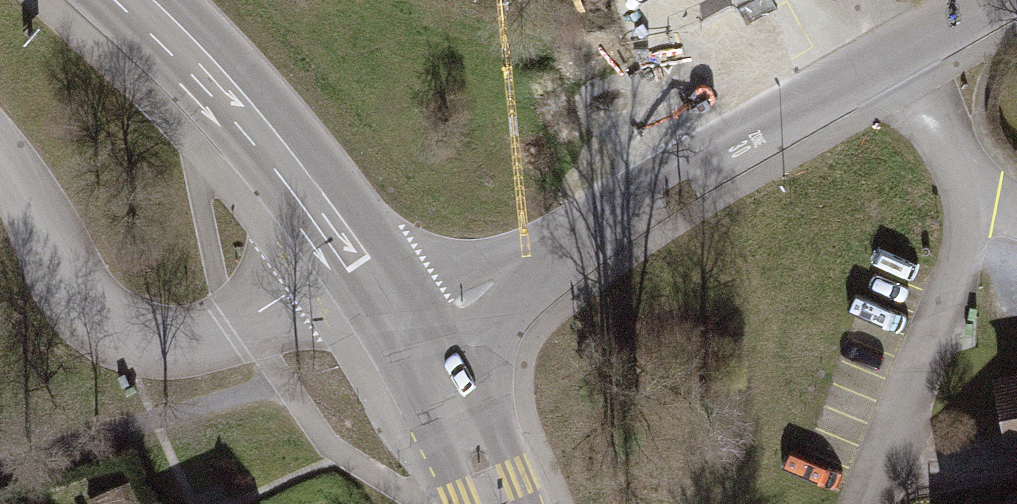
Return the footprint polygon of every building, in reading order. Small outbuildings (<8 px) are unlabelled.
[(990,387),(1005,462),(1016,460),(1016,382),(990,387)]
